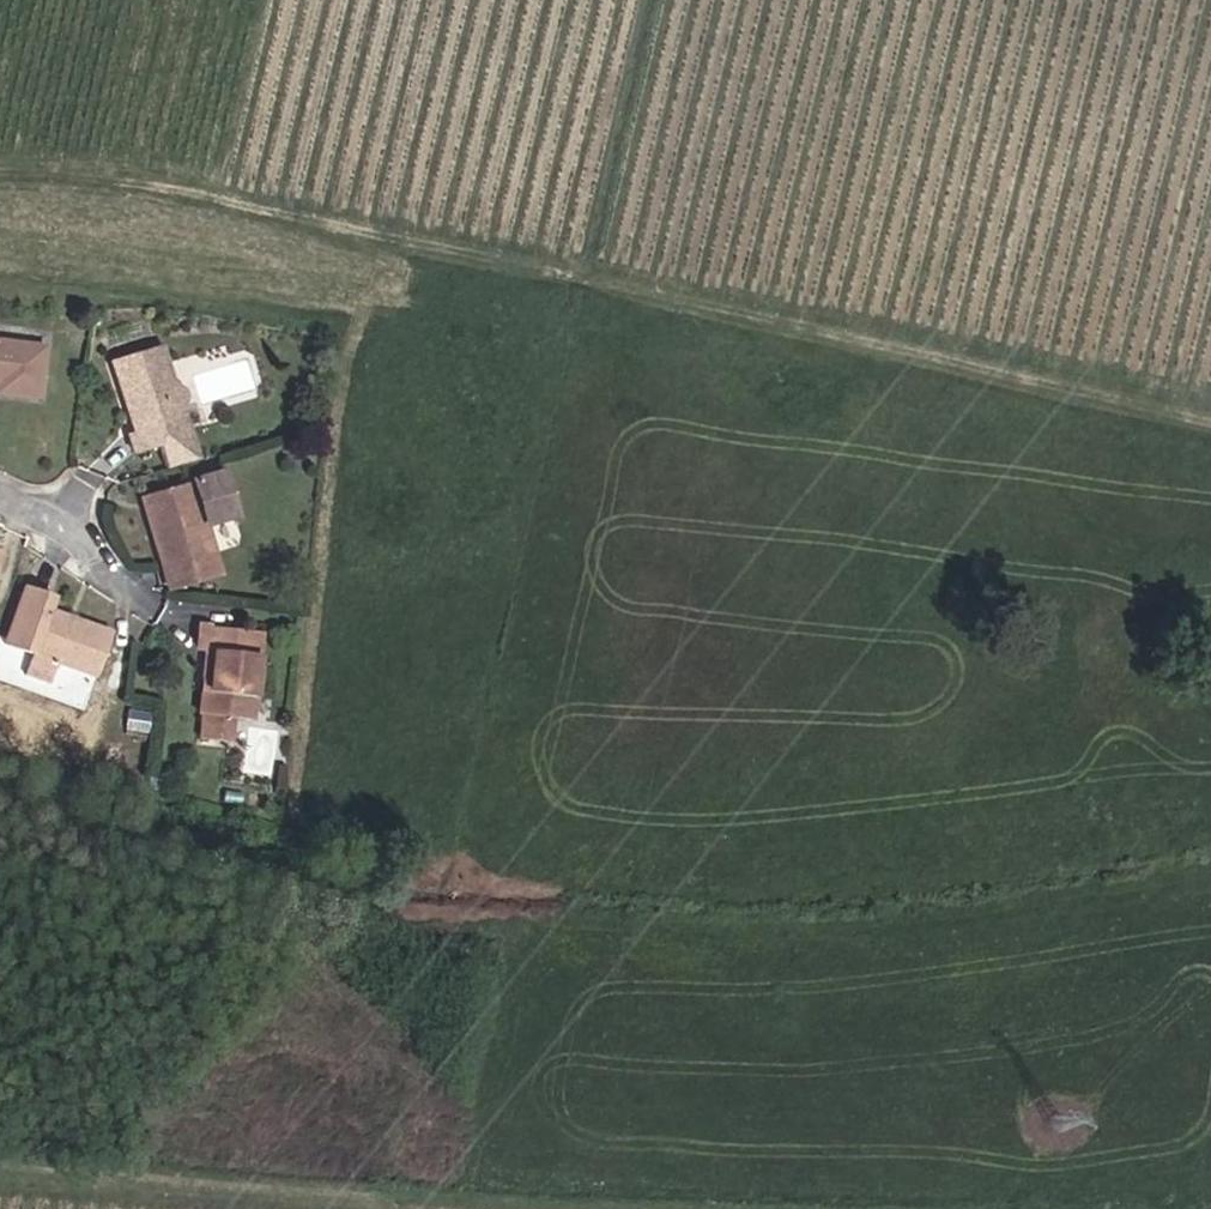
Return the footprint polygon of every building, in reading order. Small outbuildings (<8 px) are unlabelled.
[(35,397),(42,346),(0,342),(0,393),(35,397)] [(185,399),(182,389),(170,381),(160,346),(113,361),(134,431),(127,433),(133,453),(161,444),(168,467),(194,459),(180,412),(185,399)] [(235,512),(220,470),(148,495),(160,528),(150,531),(163,567),(216,548),(207,522),(235,512)] [(150,531),(160,528),(148,495),(139,498),(150,531)] [(172,593),(225,574),(216,548),(163,567),(172,593)] [(94,682),(110,635),(47,612),(50,603),(20,593),(0,650),(31,661),(24,682),(52,692),(60,670),(94,682)] [(240,718),(251,719),(260,632),(198,626),(197,647),(207,648),(201,714),(204,714),(240,718)] [(240,718),(204,714),(202,740),(238,743),(240,718)]
